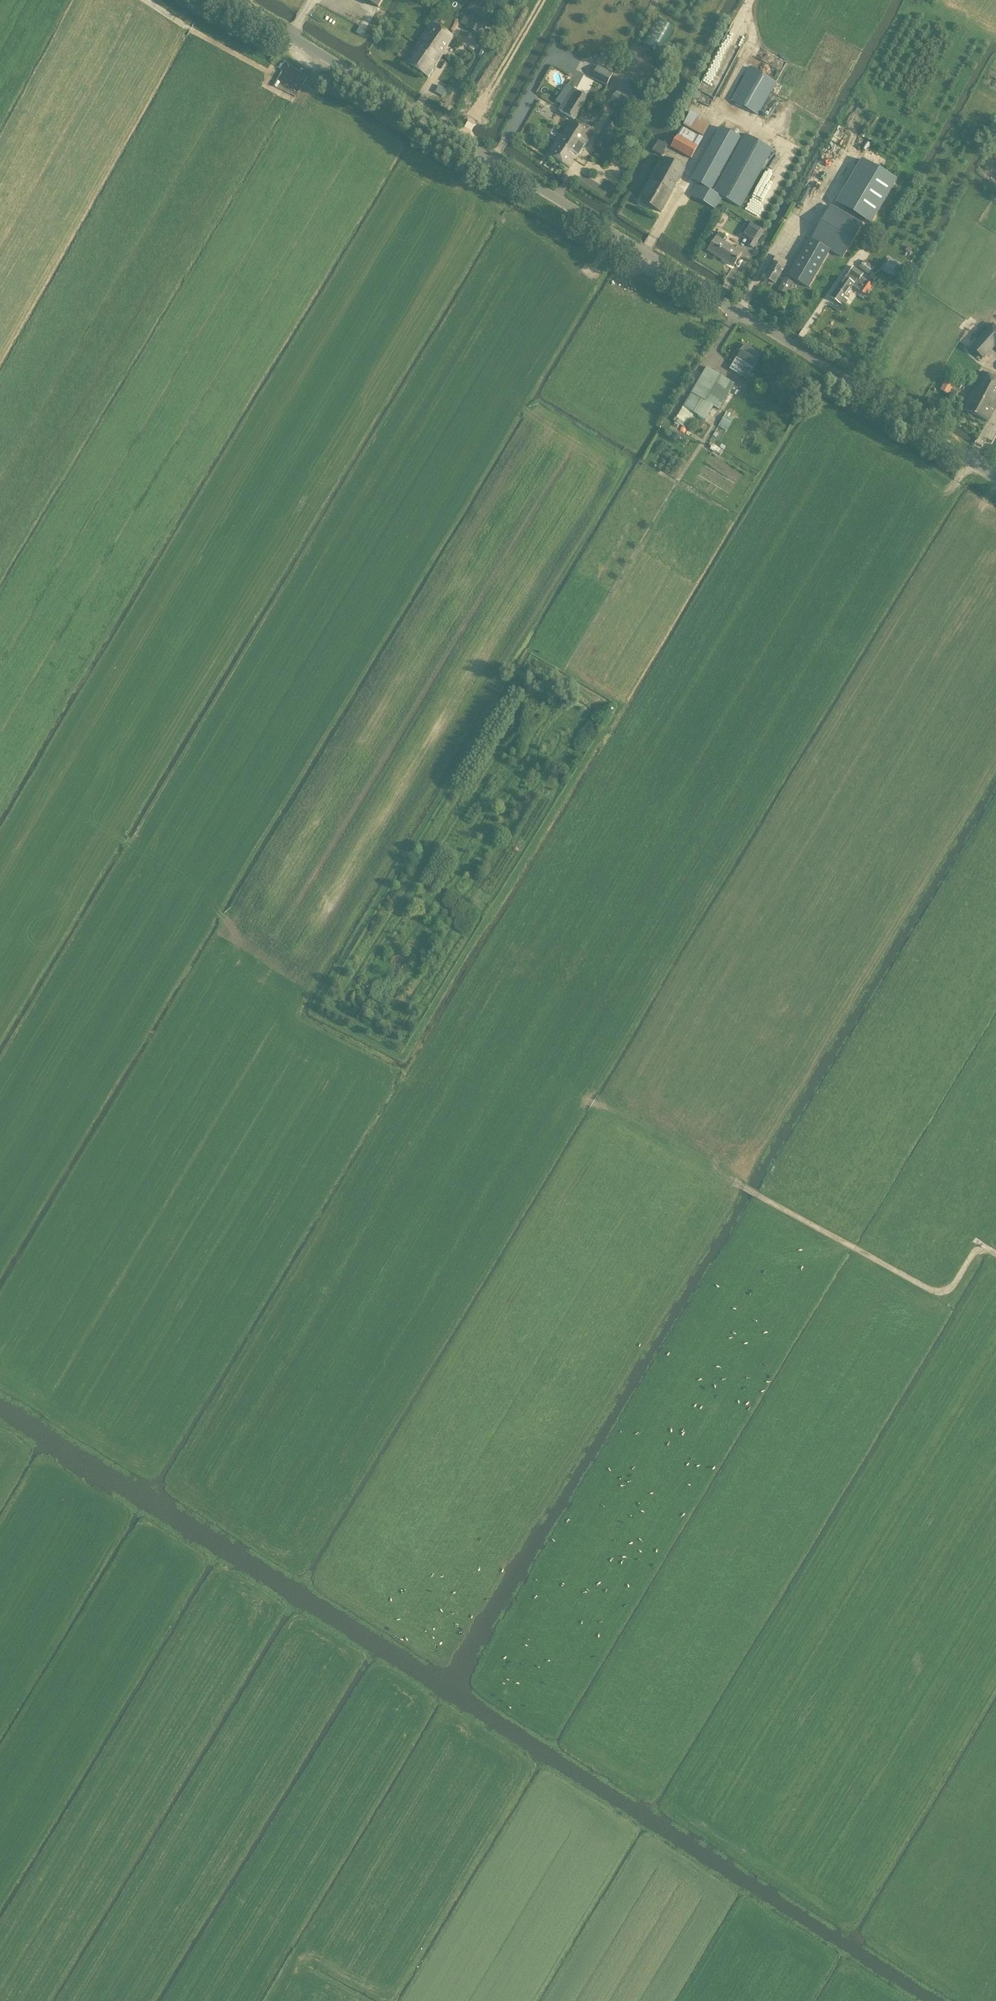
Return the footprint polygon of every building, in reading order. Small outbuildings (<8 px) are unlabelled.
[(479,36),(492,8),(480,2),(467,30),(479,36)] [(674,28),(656,17),(641,43),(658,53),(674,28)] [(425,32),(419,42),(421,43),(421,44),(442,56),(445,51),(453,36),(432,23),(430,26),(425,32)] [(360,27),(357,33),(363,37),(366,30),(360,27)] [(421,43),(419,42),(415,48),(407,60),(406,63),(429,77),(442,56),(421,44),(421,43)] [(605,68),(598,80),(608,85),(614,73),(605,68)] [(757,114),(775,82),(749,68),(732,100),(757,114)] [(709,78),(703,88),(714,94),(720,84),(709,78)] [(640,95),(622,84),(610,103),(621,110),(627,100),(634,105),(640,95)] [(435,93),(444,97),(448,91),(439,86),(435,93)] [(575,120),(589,98),(574,88),(560,111),(575,120)] [(599,101),(605,96),(598,89),(592,94),(599,101)] [(690,113),(682,126),(674,141),(671,147),(691,159),(703,137),(702,137),(710,124),(690,113)] [(570,121),(561,135),(571,141),(567,149),(578,156),(591,134),(570,121)] [(604,150),(617,126),(608,121),(594,145),(604,150)] [(721,128),(692,180),(710,190),(711,191),(720,174),(740,138),(721,128)] [(722,175),(713,191),(722,197),(723,197),(741,207),(773,149),(745,133),(722,175)] [(571,141),(561,135),(549,155),(570,168),(578,156),(567,149),(571,141)] [(668,137),(664,143),(671,147),(674,141),(668,137)] [(653,151),(661,156),(667,145),(658,141),(653,151)] [(661,213),(685,169),(665,158),(641,201),(661,213)] [(862,160),(837,203),(871,224),(897,180),(862,160)] [(710,190),(703,202),(716,210),(723,197),(722,197),(713,191),(711,191),(710,190)] [(843,257),(863,225),(832,206),(812,239),(810,238),(788,275),(809,287),(831,250),(843,257)] [(754,249),(760,238),(764,232),(746,221),(745,222),(750,225),(743,238),(749,242),(747,245),(754,249)] [(717,237),(708,250),(734,267),(742,254),(723,242),(726,237),(720,233),(717,237)] [(890,258),(884,270),(901,279),(907,268),(890,258)] [(865,261),(860,268),(868,274),(874,268),(865,261)] [(861,277),(863,275),(853,267),(845,279),(845,278),(831,297),(840,304),(844,306),(848,300),(844,298),(853,286),(866,295),(873,285),(861,277)] [(786,295),(792,285),(784,280),(779,288),(780,288),(781,287),(788,291),(786,295),(784,294),(786,295)] [(971,348),(983,358),(994,345),(995,346),(995,328),(993,325),(971,348)] [(745,345),(731,369),(747,379),(761,354),(745,345)] [(692,393),(683,406),(695,413),(704,419),(713,406),(718,409),(734,384),(707,367),(692,393)] [(995,406),(995,378),(983,372),(964,409),(988,421),(995,406)] [(946,380),(941,390),(948,394),(953,384),(946,380)] [(683,406),(676,418),(679,419),(688,425),(695,413),(683,406)] [(727,412),(719,427),(727,431),(735,417),(727,412)] [(714,445),(711,449),(720,454),(722,450),(714,445)]
